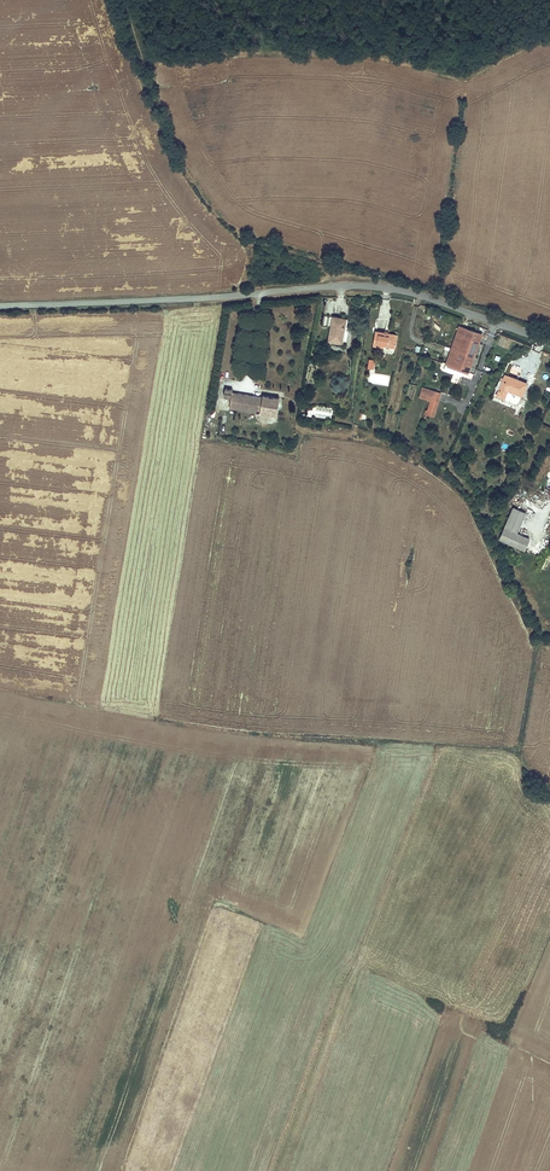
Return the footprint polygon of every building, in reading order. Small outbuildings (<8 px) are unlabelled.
[(333,317),(328,341),(342,343),(346,319),(333,317)] [(459,326),(446,365),(469,372),(481,334),(459,326)] [(384,345),(395,347),(397,335),(375,331),(373,345),(384,347),(384,345)] [(507,390),(522,396),(527,383),(504,375),(502,380),(500,379),(496,387),(500,389),(497,395),(504,398),(507,390)] [(231,397),(229,408),(242,410),(254,412),(259,413),(262,397),(232,393),(233,389),(225,388),(224,396),(231,397)] [(431,397),(428,408),(436,410),(441,393),(422,388),(421,394),(431,397)] [(262,397),(259,413),(275,415),(278,398),(262,395),(262,397)] [(254,412),(242,410),(241,418),(253,420),(254,412)] [(513,508),(499,540),(524,551),(529,539),(516,534),(525,514),(513,508)]
